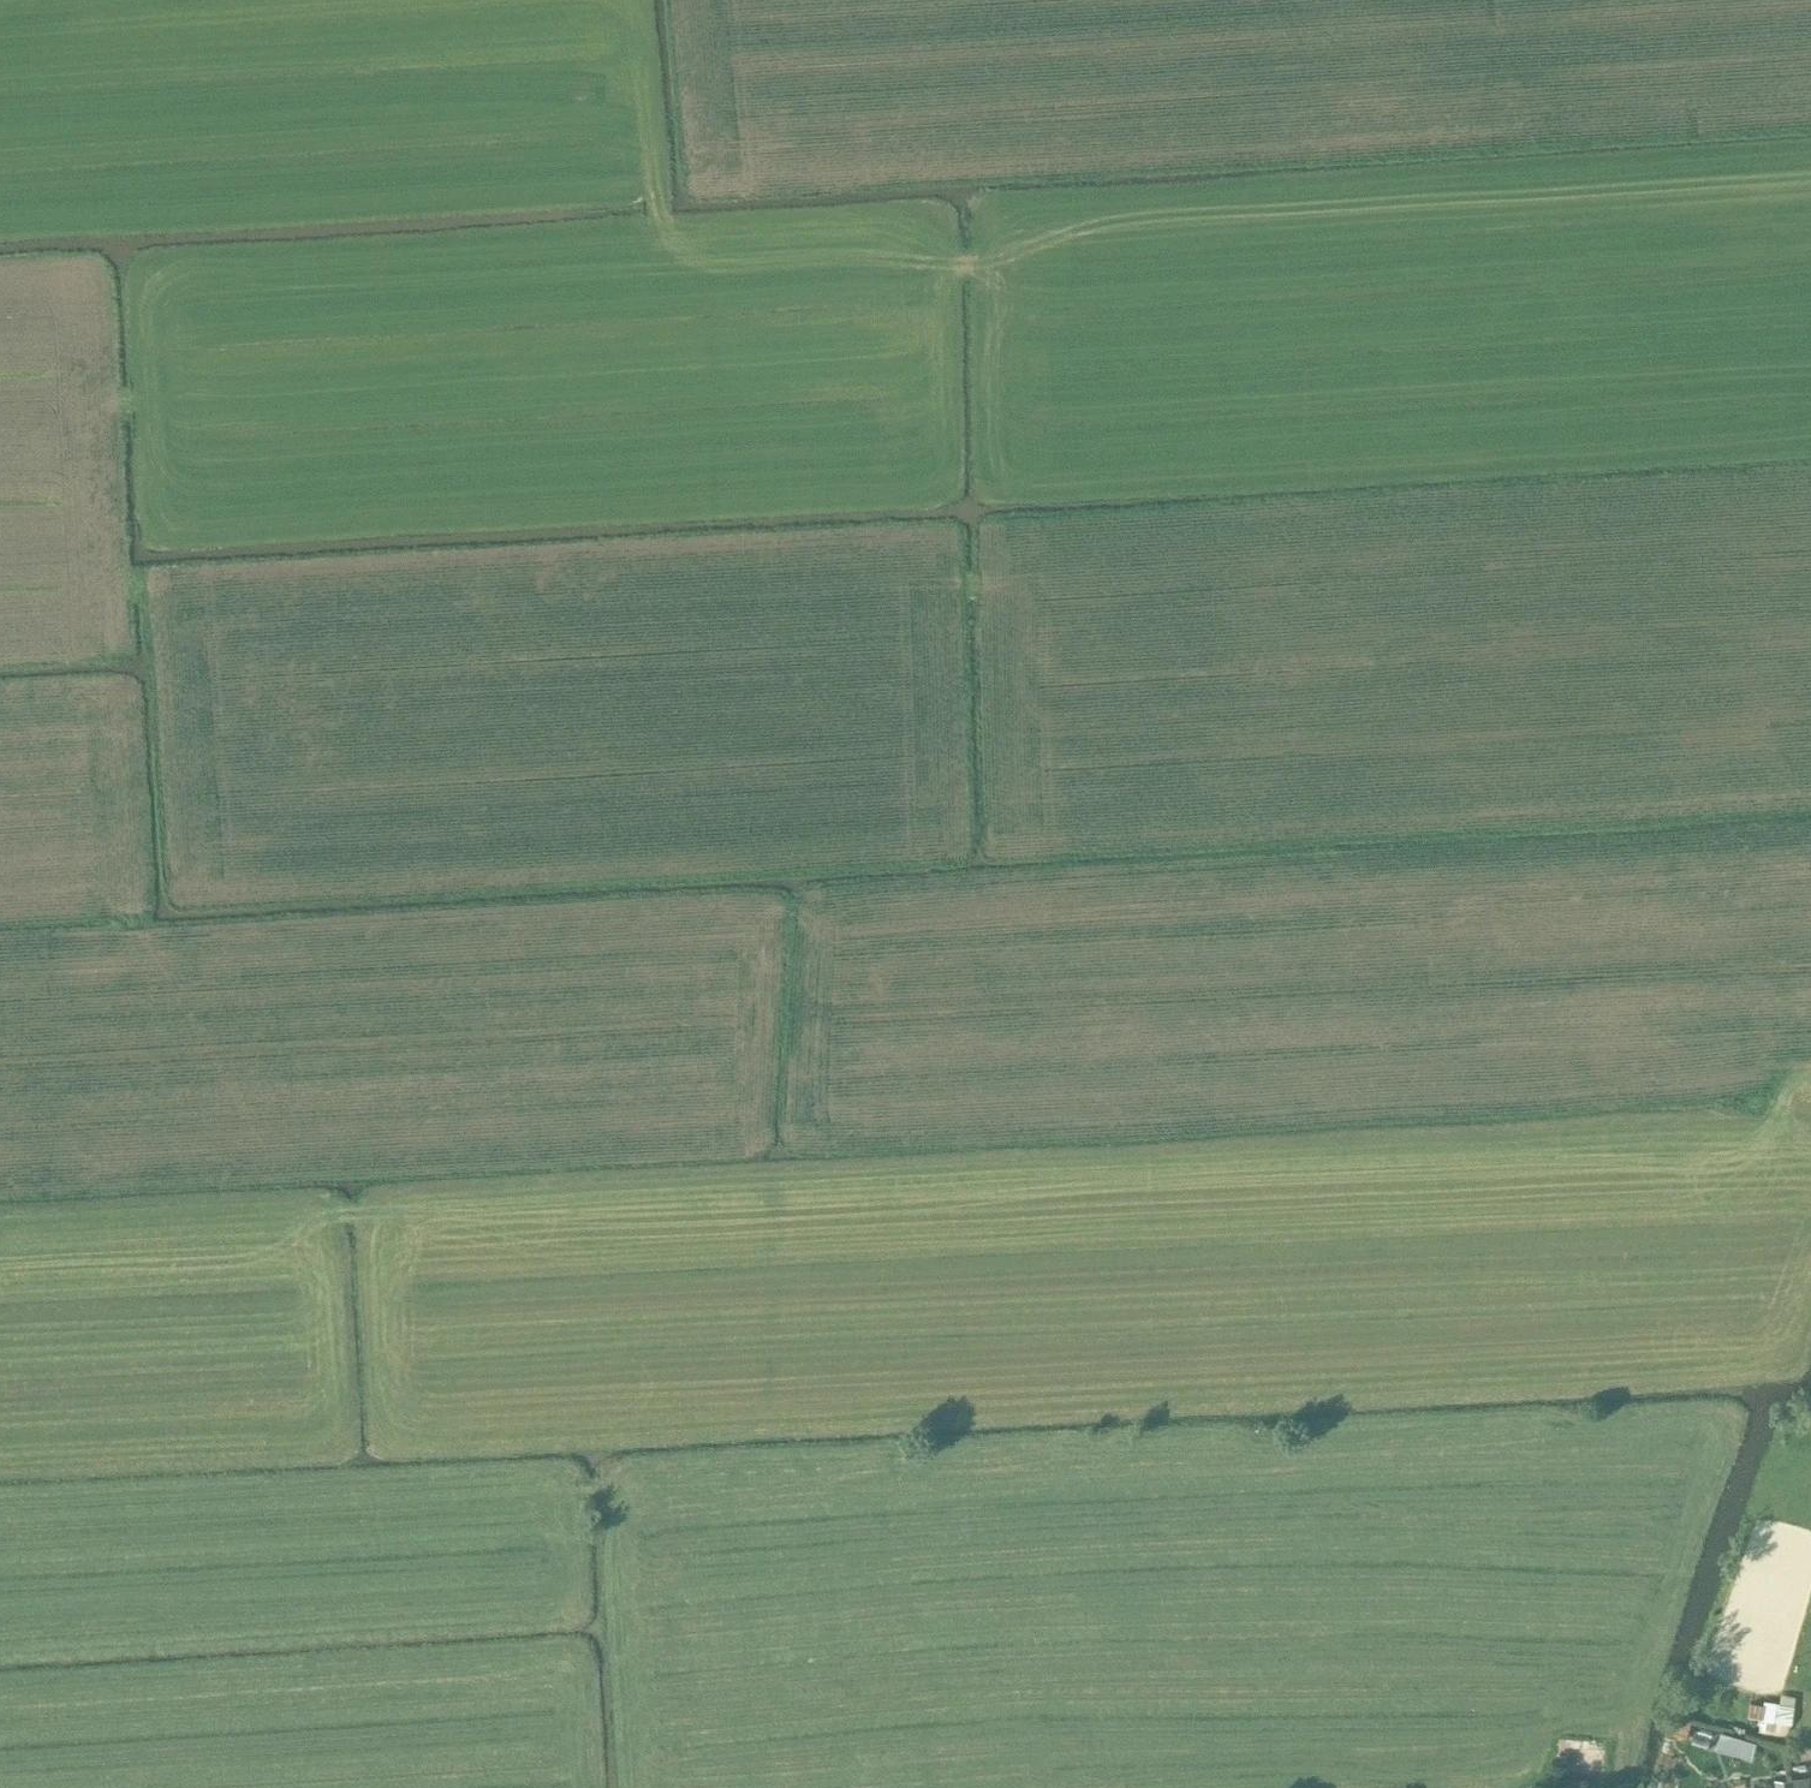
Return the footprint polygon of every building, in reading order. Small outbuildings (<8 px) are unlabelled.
[(1725,1732),(1721,1748),(1733,1752),(1738,1736),(1725,1732)] [(1776,1779),(1776,1787),(1794,1787),(1793,1777),(1776,1779)]
